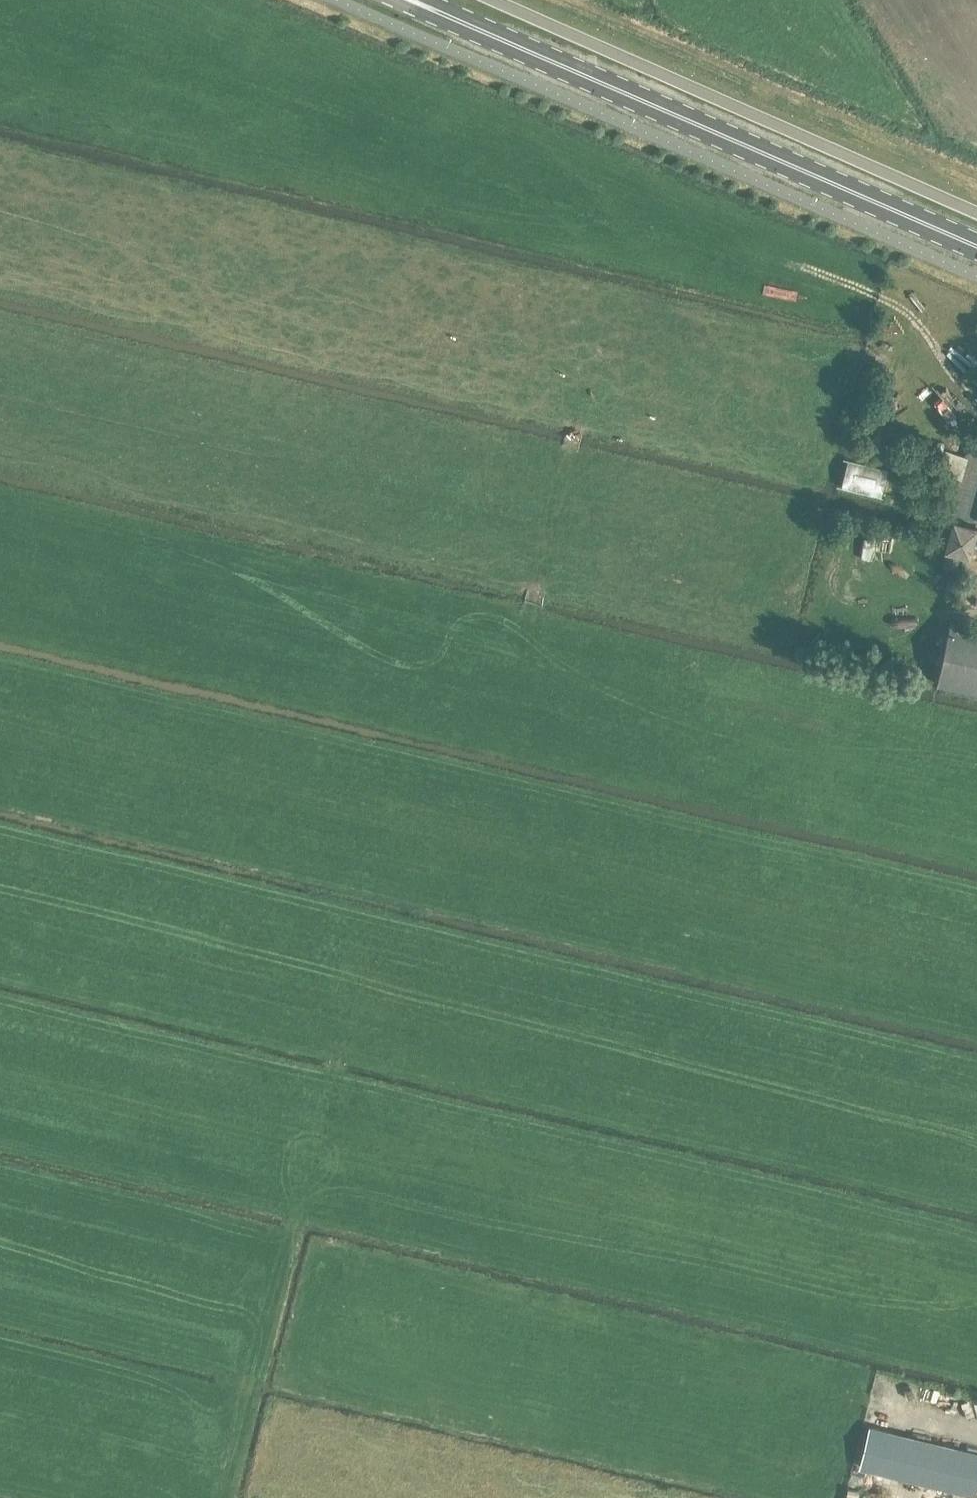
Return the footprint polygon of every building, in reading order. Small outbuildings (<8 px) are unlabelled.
[(950,513),(955,514),(970,518),(971,514),(972,512),(976,514),(976,435),(973,434),(966,457),(962,473),(960,479),(950,513)] [(889,469),(849,460),(843,488),(882,497),(889,469)] [(972,555),(976,540),(976,522),(956,516),(946,547),(972,555)] [(959,566),(963,553),(948,550),(945,562),(959,566)] [(950,624),(938,683),(976,691),(976,629),(950,624)] [(976,1494),(976,1452),(909,1436),(900,1475),(976,1494)]
